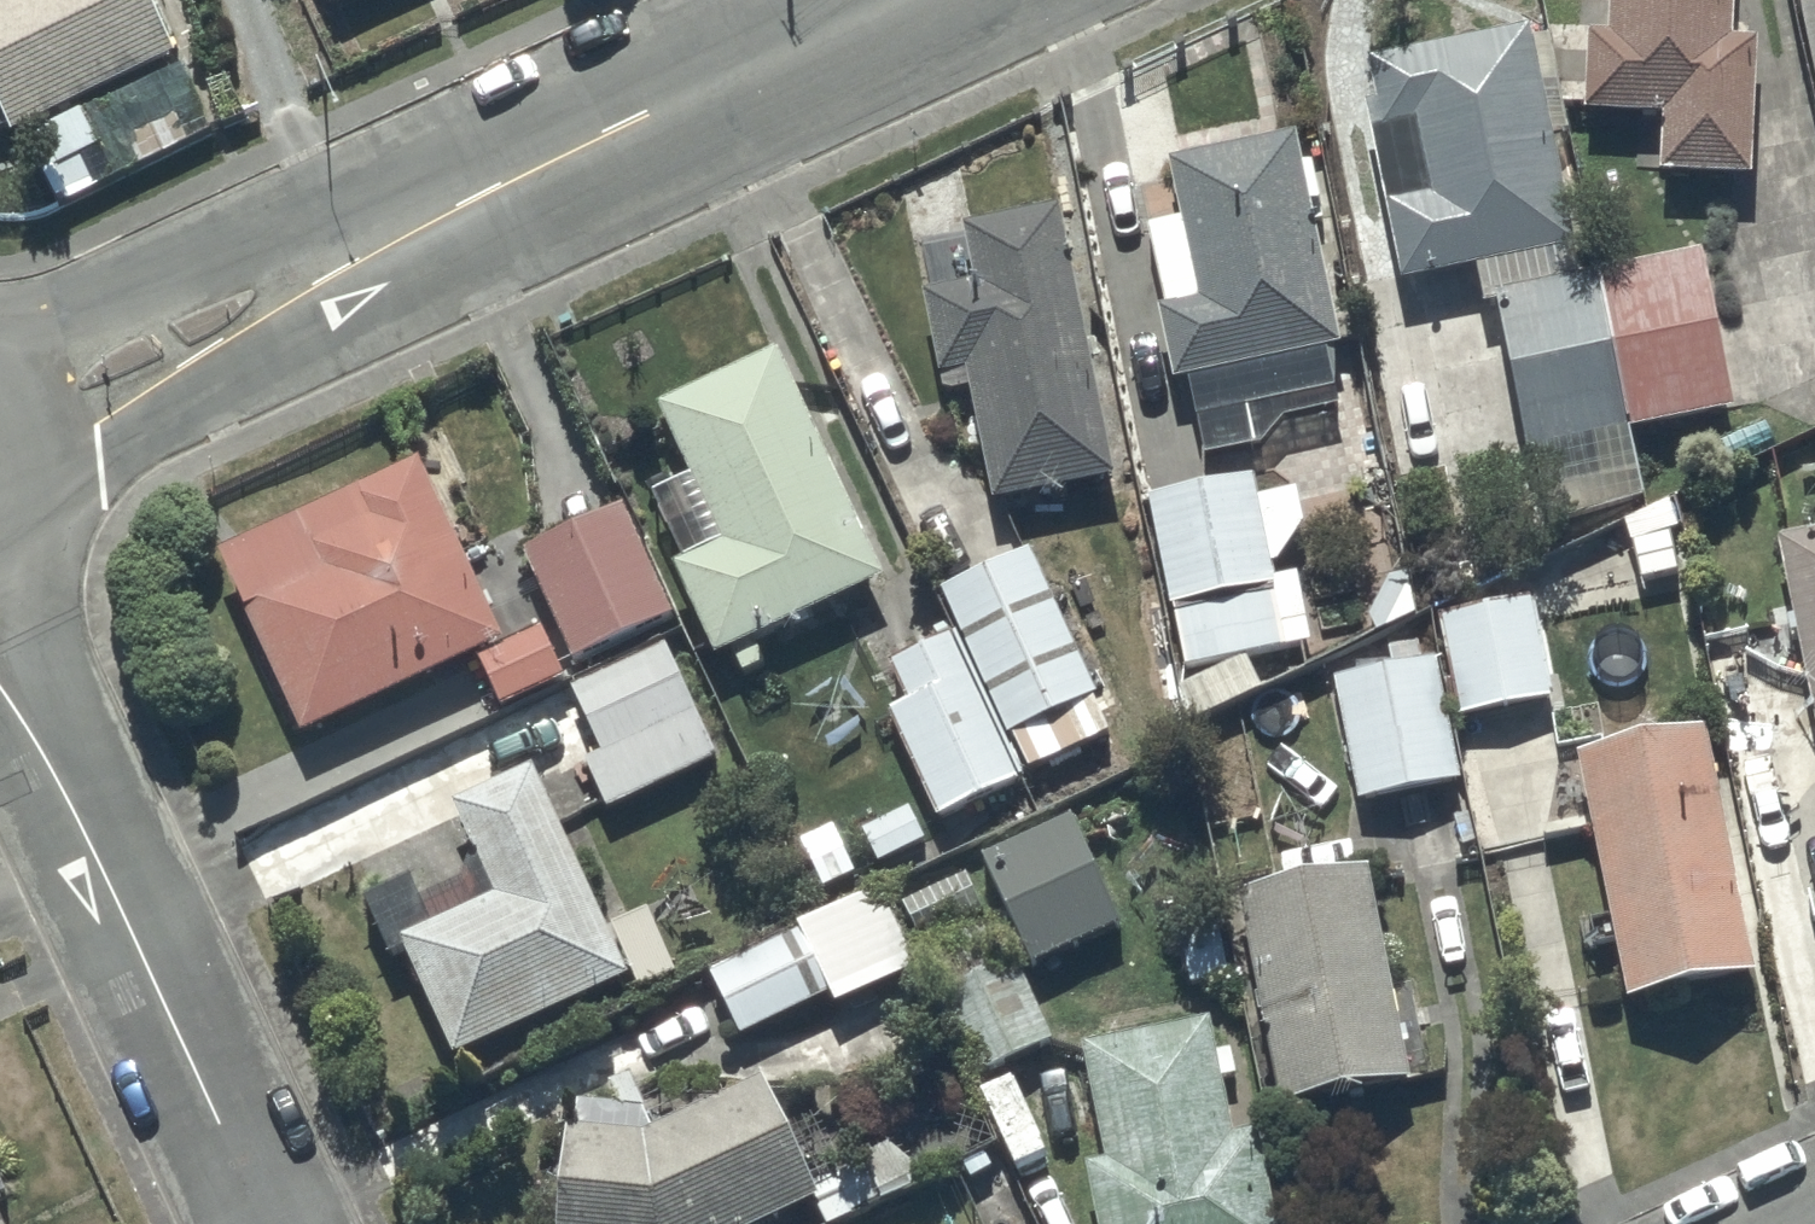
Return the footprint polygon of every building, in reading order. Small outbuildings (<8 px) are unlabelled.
[(16,141),(179,59),(150,0),(0,0),(0,110),(16,141)] [(331,19),(371,0),(322,0),(331,19)] [(1583,120),(1662,125),(1659,180),(1751,186),(1759,50),(1732,48),(1735,0),(1608,0),(1606,42),(1587,41),(1583,120)] [(1814,87),(1814,0),(1798,0),(1814,87)] [(1547,533),(1641,503),(1590,283),(1578,285),(1530,37),(1370,68),(1378,110),(1365,112),(1400,291),(1479,276),(1485,316),(1496,314),(1526,460),(1533,458),(1547,533)] [(1155,315),(1171,391),(1188,386),(1206,465),(1264,453),(1287,428),(1337,417),(1325,360),(1341,356),(1294,138),(1166,165),(1180,227),(1146,234),(1163,313),(1155,315)] [(964,381),(991,510),(1113,485),(1059,215),(964,234),(976,292),(922,303),(939,386),(964,381)] [(1700,261),(1597,281),(1632,440),(1733,417),(1700,261)] [(673,574),(715,667),(732,660),(741,681),(767,670),(758,649),(884,592),(778,358),(656,413),(690,488),(653,504),(683,569),(673,574)] [(220,564),(304,747),(477,668),(499,715),(565,685),(543,638),(506,655),(422,472),(220,564)] [(1147,504),(1182,675),(1311,647),(1298,579),(1276,584),(1274,571),(1303,529),(1297,496),(1259,504),(1254,482),(1147,504)] [(521,556),(573,669),(674,622),(622,509),(521,556)] [(1777,547),(1793,625),(1786,627),(1790,643),(1797,641),(1814,731),(1814,539),(1777,547)] [(1014,741),(1029,776),(1108,741),(1027,555),(939,593),(1005,745),(1014,741)] [(1436,618),(1456,725),(1553,706),(1532,599),(1436,618)] [(888,716),(937,826),(1019,790),(954,642),(886,671),(903,710),(888,716)] [(584,767),(608,817),(718,764),(663,648),(568,694),(599,759),(584,767)] [(1333,687),(1357,810),(1462,790),(1438,667),(1427,669),(1423,648),(1387,655),(1391,676),(1333,687)] [(1179,693),(1186,732),(1257,699),(1241,666),(1179,693)] [(1590,823),(1627,1008),(1756,985),(1707,734),(1528,770),(1540,833),(1590,823)] [(402,960),(452,1066),(627,984),(528,773),(451,810),(483,877),(423,905),(412,883),(365,905),(393,965),(402,960)] [(980,861),(1032,975),(1121,934),(1070,821),(980,861)] [(1237,900),(1279,1116),(1410,1091),(1368,875),(1237,900)] [(829,1003),(834,1013),(921,972),(882,891),(705,975),(739,1046),(829,1003)] [(969,1082),(1052,1049),(1018,967),(935,1002),(969,1082)] [(1095,1223),(1273,1223),(1255,1133),(1231,1138),(1221,1084),(1236,1081),(1230,1051),(1213,1055),(1208,1029),(1149,1041),(1147,1031),(1119,1037),(1121,1048),(1079,1056),(1102,1170),(1085,1173),(1095,1223)] [(810,1188),(761,1085),(654,1136),(642,1115),(575,1107),(573,1134),(565,1133),(555,1223),(780,1223),(814,1208),(810,1188)] [(862,1164),(810,1188),(814,1208),(821,1223),(850,1223),(883,1209),(933,1186),(887,1152),(862,1164)]
